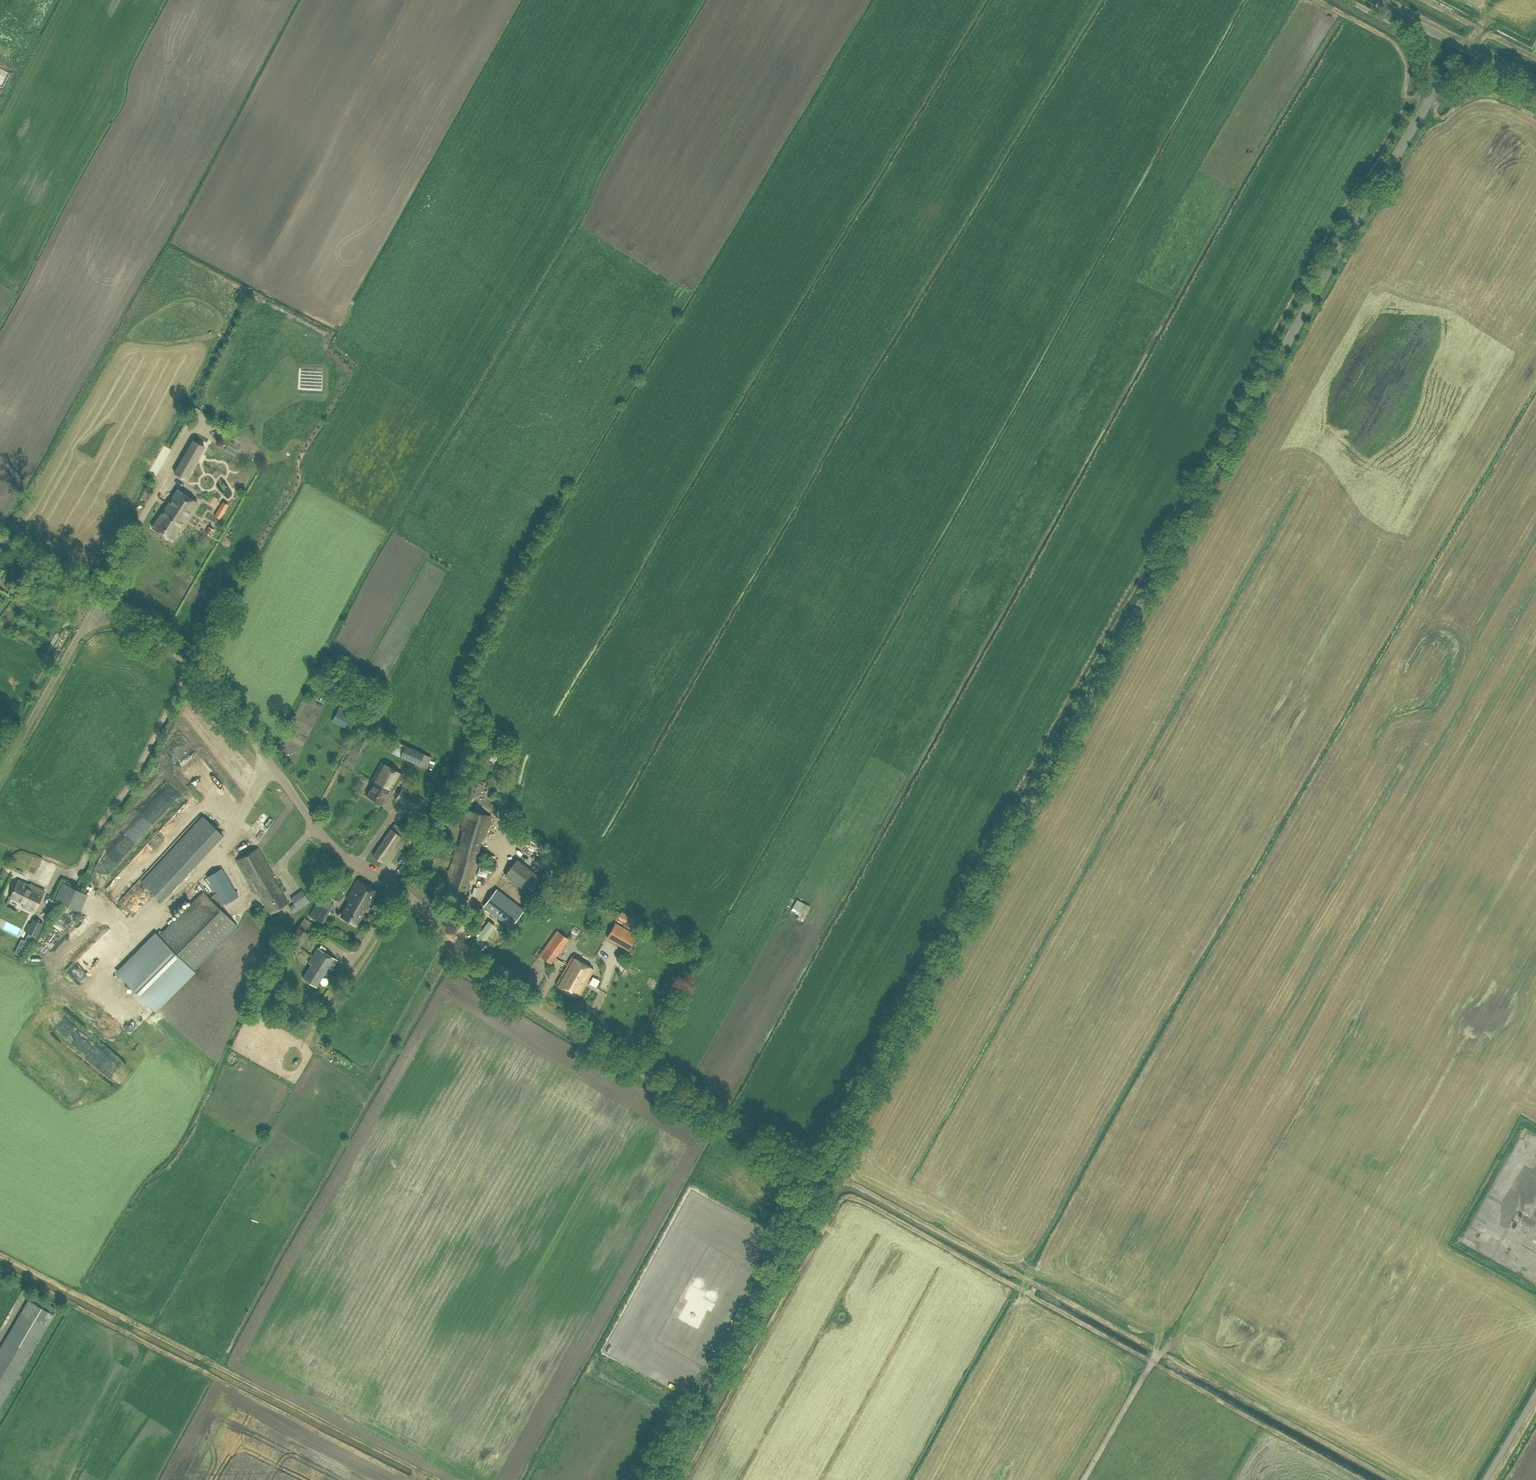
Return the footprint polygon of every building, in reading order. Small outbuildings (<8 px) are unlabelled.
[(205,447),(192,440),(174,473),(187,481),(205,447)] [(171,541),(197,502),(178,489),(152,527),(171,541)] [(214,530),(209,527),(205,533),(211,536),(214,530)] [(345,728),(351,715),(339,709),(332,722),(345,728)] [(427,769),(432,757),(401,744),(396,755),(427,769)] [(393,792),(403,774),(381,762),(371,780),(374,782),(367,795),(382,804),(390,790),(393,792)] [(417,813),(424,800),(402,788),(395,800),(417,813)] [(142,877),(164,898),(227,833),(217,824),(215,826),(205,816),(202,818),(186,803),(165,824),(168,827),(110,886),(115,891),(129,877),(136,883),(142,877)] [(459,847),(478,852),(482,835),(485,836),(490,816),(466,810),(460,830),(463,830),(459,847)] [(399,850),(410,836),(394,825),(373,855),(382,862),(394,846),(399,850)] [(479,852),(478,852),(459,847),(457,846),(448,877),(446,883),(448,884),(444,900),(462,905),(470,878),(473,879),(478,863),(477,863),(479,852)] [(288,903),(272,876),(273,875),(258,848),(236,860),(255,894),(258,892),(270,913),(288,903)] [(536,900),(549,883),(517,859),(504,876),(536,900)] [(192,970),(237,926),(220,908),(223,905),(238,896),(221,869),(207,877),(222,901),(217,906),(203,892),(159,936),(157,935),(118,973),(155,1010),(193,971),(192,970)] [(29,885),(18,880),(10,896),(24,903),(22,906),(34,912),(45,891),(30,883),(29,885)] [(349,920),(368,886),(357,880),(347,899),(349,901),(341,916),(349,920)] [(81,911),(89,895),(63,882),(55,899),(81,911)] [(368,886),(349,920),(357,925),(365,910),(368,911),(379,892),(368,886)] [(496,890),(483,907),(510,928),(523,910),(496,890)] [(323,923),(334,904),(321,896),(310,915),(323,923)] [(795,916),(804,902),(799,899),(790,913),(795,916)] [(298,909),(295,904),(290,908),(293,912),(298,909)] [(44,924),(33,918),(31,923),(29,922),(24,931),(37,937),(44,924)] [(594,930),(602,934),(608,921),(600,918),(594,930)] [(249,937),(260,928),(254,921),(243,930),(249,937)] [(474,941),(481,946),(495,926),(489,921),(474,941)] [(629,951),(638,936),(615,923),(607,938),(629,951)] [(299,948),(309,934),(298,927),(289,941),(299,948)] [(551,939),(545,947),(539,955),(550,963),(556,955),(562,947),(551,939)] [(332,969),(337,960),(318,947),(308,962),(311,964),(303,977),(317,986),(329,967),(332,969)] [(578,997),(594,969),(572,956),(556,984),(578,997)] [(119,1020),(113,1025),(117,1029),(115,1032),(120,1038),(128,1032),(119,1020)] [(97,1031),(101,1035),(109,1028),(105,1023),(97,1031)] [(1517,1136),(1527,1141),(1530,1133),(1521,1128),(1517,1136)] [(21,1376),(19,1375),(54,1314),(29,1299),(0,1348),(0,1406),(17,1377),(19,1378),(21,1376)]
